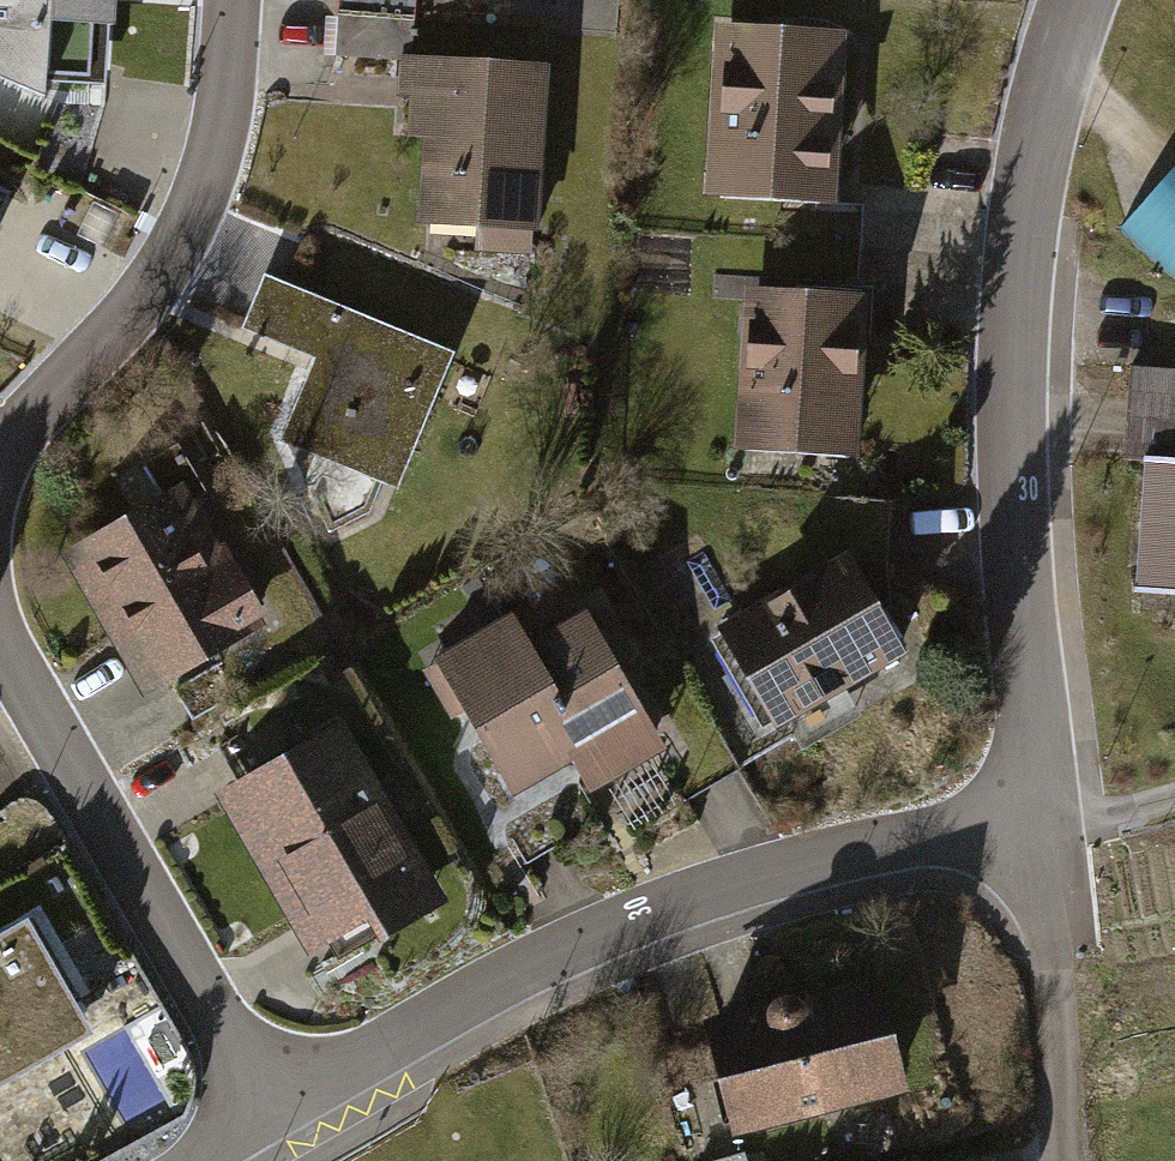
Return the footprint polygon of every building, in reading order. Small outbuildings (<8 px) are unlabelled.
[(123,0),(0,0),(0,112),(50,115),(54,34),(121,38),(123,0)] [(340,17),(416,21),(417,0),(341,0),(340,17)] [(844,44),(718,35),(705,204),(830,214),(844,44)] [(534,246),(551,69),(406,56),(399,127),(423,129),(413,235),(534,246)] [(1142,234),(1174,263),(1174,197),(1142,234)] [(119,216),(94,204),(79,237),(104,249),(119,216)] [(455,356),(262,275),(241,326),(315,357),(280,440),(399,490),(455,356)] [(735,311),(727,471),(861,478),(870,319),(735,311)] [(1129,362),(1123,469),(1145,470),(1136,610),(1174,612),(1174,364),(1129,362)] [(266,636),(182,483),(71,543),(154,696),(266,636)] [(843,551),(719,617),(778,728),(902,663),(843,551)] [(514,618),(431,664),(520,824),(584,789),(597,812),(666,774),(587,632),(537,660),(514,618)] [(345,744),(221,815),(316,980),(440,910),(345,744)] [(29,920),(0,936),(0,1073),(88,1024),(29,920)] [(895,1089),(866,980),(701,1022),(730,1132),(895,1089)]
